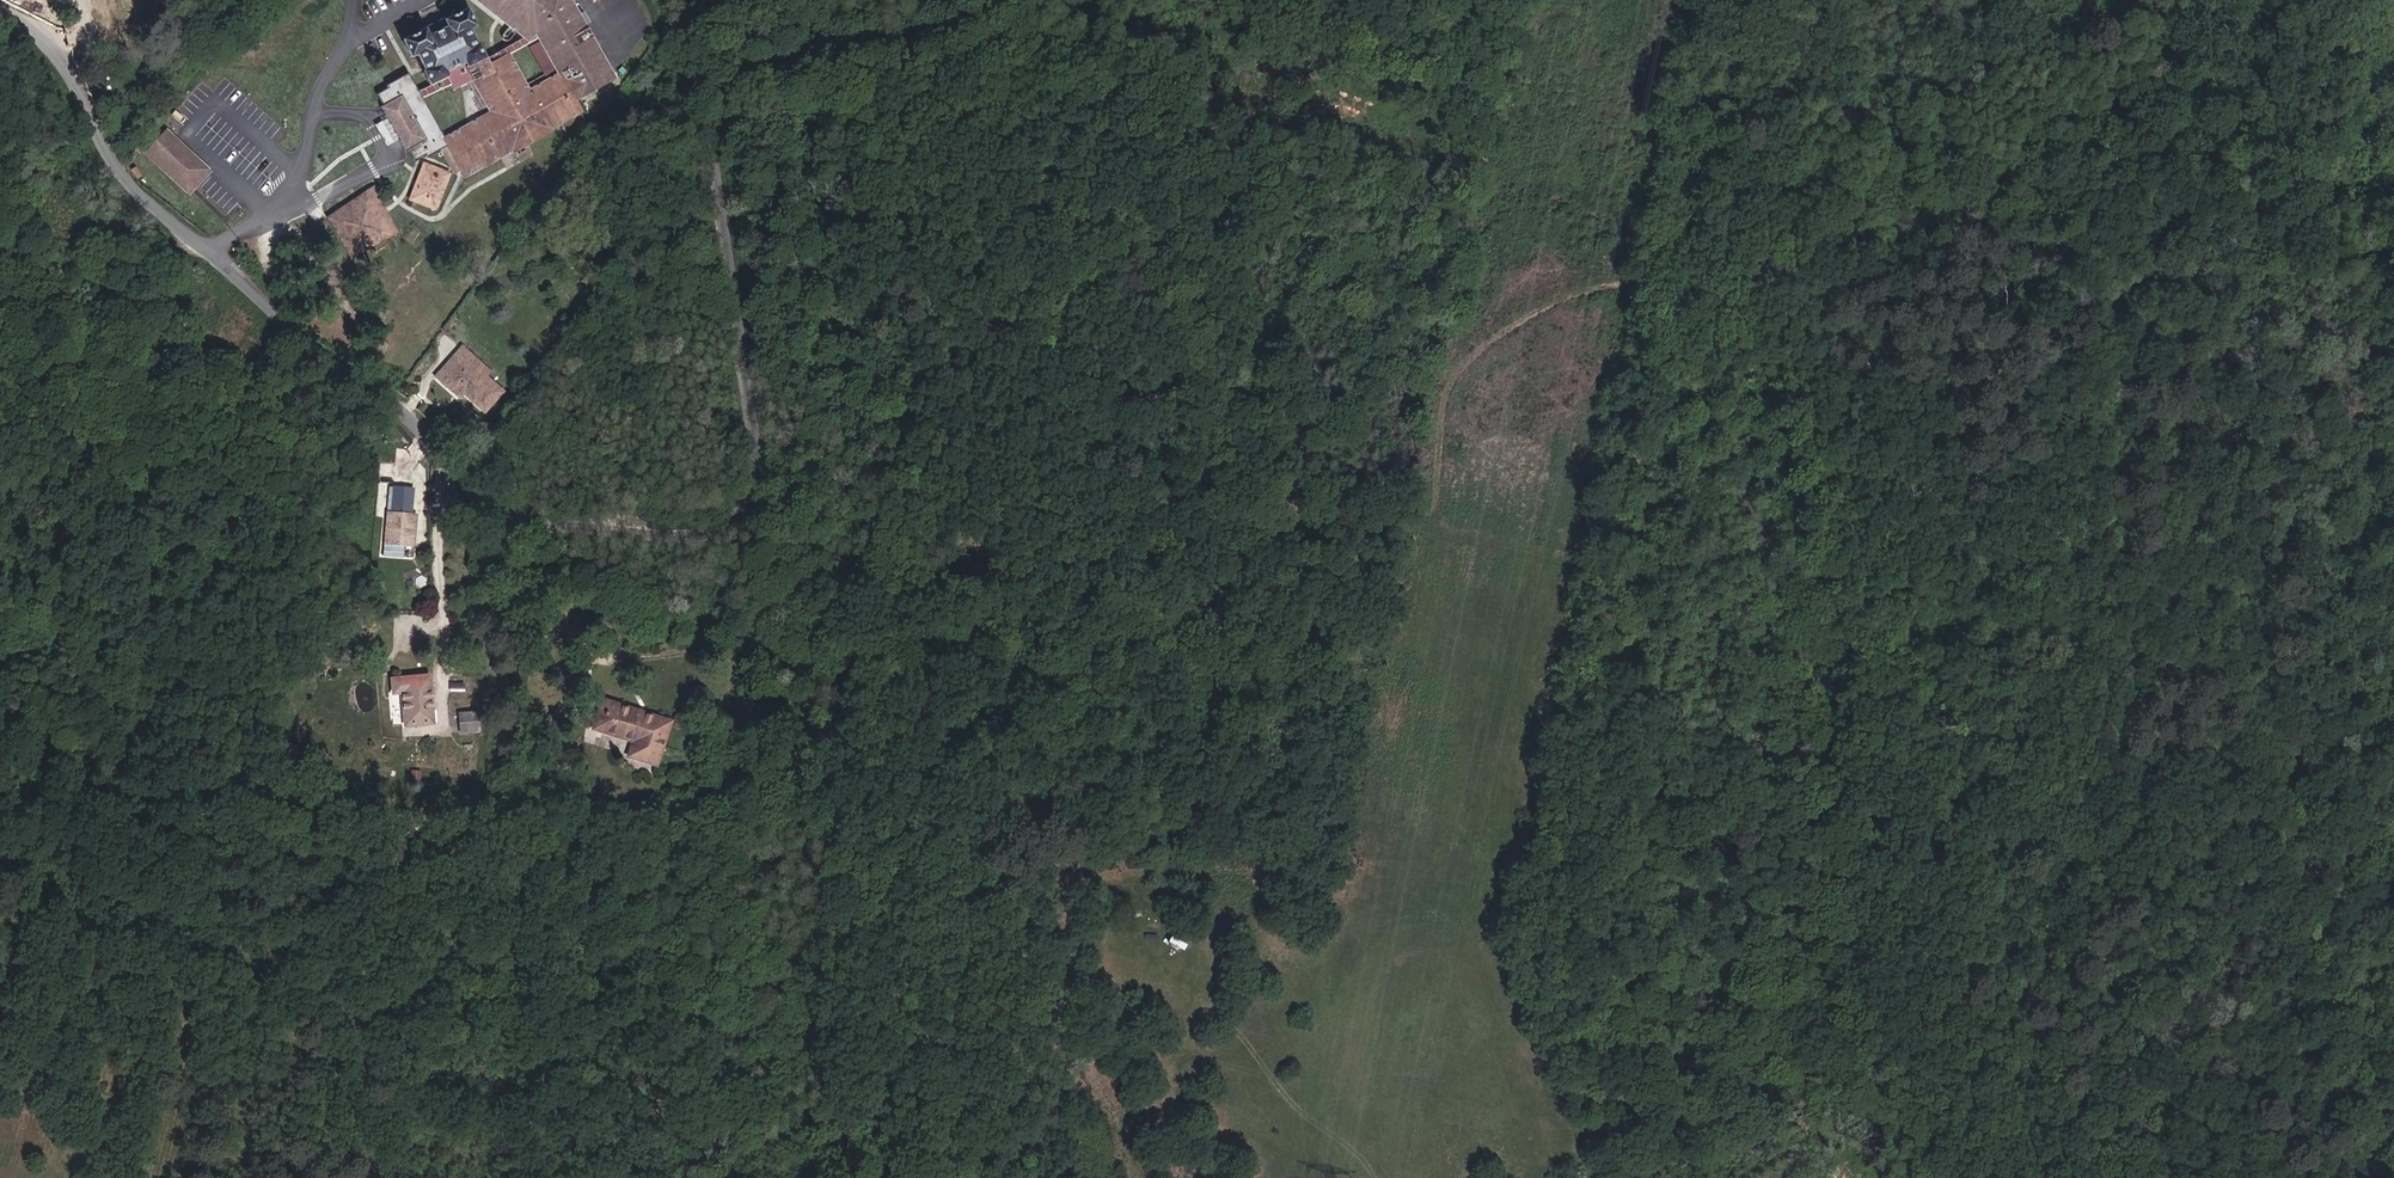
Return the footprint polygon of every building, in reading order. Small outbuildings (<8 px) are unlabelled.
[(524,36),(529,40),(536,34),(561,74),(579,104),(620,82),(587,26),(572,0),(478,0),(524,36)] [(579,104),(561,74),(530,90),(511,54),(487,67),(483,59),(476,43),(473,45),(467,32),(488,22),(480,5),(444,22),(447,30),(428,39),(425,32),(403,42),(411,59),(417,57),(425,74),(423,75),(429,86),(445,79),(444,75),(465,65),(470,76),(465,78),(468,83),(470,89),(476,86),(491,112),(445,138),(449,145),(465,178),(584,112),(579,104)] [(447,30),(444,22),(443,20),(424,29),(425,32),(428,39),(447,30)] [(524,36),(483,59),(487,67),(511,54),(530,43),(529,40),(524,36)] [(470,76),(465,65),(444,75),(445,79),(449,86),(451,91),(468,83),(465,78),(470,76)] [(445,79),(429,86),(419,91),(409,74),(388,85),(390,88),(378,94),(384,105),(381,106),(405,151),(408,149),(415,161),(427,155),(428,157),(449,145),(445,138),(423,98),(449,86),(445,79)] [(209,170),(167,131),(147,152),(189,192),(209,170)] [(437,208),(449,173),(424,164),(411,199),(437,208)] [(142,179),(136,170),(131,173),(137,182),(142,179)] [(396,228),(388,212),(382,216),(368,193),(330,217),(353,254),(396,228)] [(486,408),(500,390),(499,384),(484,373),(468,362),(472,357),(458,347),(446,362),(453,368),(446,378),(464,392),(486,408)] [(487,368),(472,357),(468,362),(484,373),(487,368)] [(435,378),(460,397),(464,392),(446,378),(453,368),(446,362),(435,378)] [(386,550),(414,551),(415,517),(410,518),(410,510),(403,510),(404,494),(391,493),(391,517),(388,517),(386,550)] [(411,494),(404,494),(403,510),(410,510),(411,494)] [(388,681),(389,693),(399,692),(403,727),(431,724),(426,677),(388,681)] [(607,698),(599,727),(638,739),(635,754),(663,762),(675,717),(607,698)] [(476,732),(474,712),(459,713),(460,733),(476,732)]
